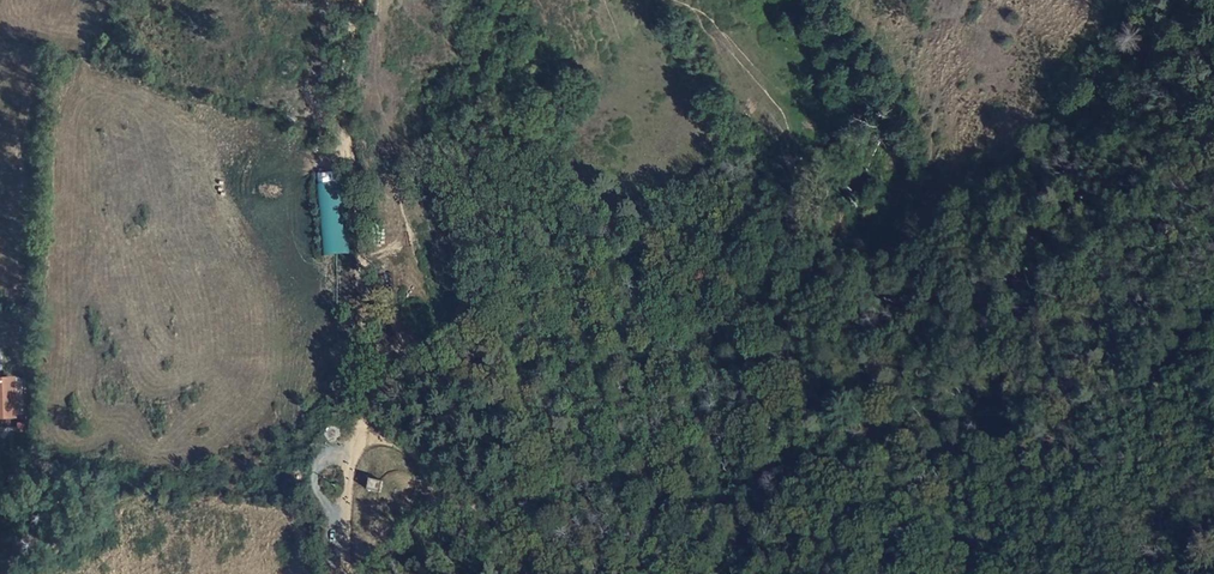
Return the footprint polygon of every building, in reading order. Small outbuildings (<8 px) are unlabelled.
[(324,255),(349,254),(344,182),(320,183),(324,255)] [(19,418),(18,377),(0,376),(0,419),(19,418)] [(369,479),(367,491),(379,493),(383,500),(386,504),(391,506),(396,506),(401,505),(405,503),(408,499),(411,495),(411,490),(411,485),(408,481),(405,477),(401,475),(396,474),(391,475),(386,476),(383,480),(382,481),(369,479)]
